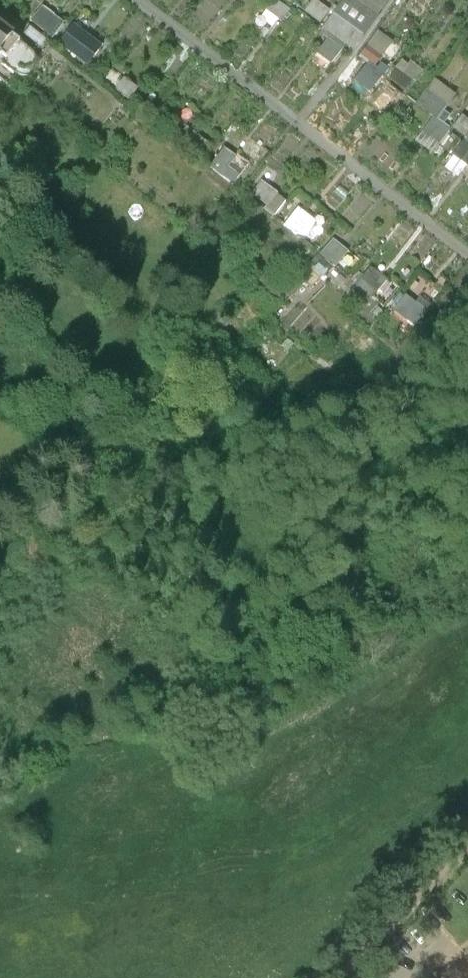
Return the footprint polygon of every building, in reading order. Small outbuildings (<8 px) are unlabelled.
[(286,8),(276,0),(272,0),(263,11),(275,22),(286,8)] [(331,2),(328,0),(312,0),(304,11),(318,20),(331,2)] [(354,50),(383,0),(339,0),(321,31),(354,50)] [(41,3),(29,18),(50,36),(63,22),(41,3)] [(0,12),(0,67),(27,33),(0,12)] [(76,24),(59,43),(87,67),(103,48),(76,24)] [(357,59),(377,70),(393,40),(373,30),(357,59)] [(328,61),(339,43),(324,34),(313,52),(328,61)] [(406,88),(415,66),(397,58),(388,80),(406,88)] [(351,81),(370,91),(378,76),(360,66),(351,81)] [(414,140),(433,151),(448,126),(435,119),(452,90),(431,78),(415,104),(430,114),(414,140)] [(467,140),(467,122),(460,134),(467,140)] [(450,152),(459,157),(467,142),(459,136),(450,152)] [(218,145),(210,164),(235,175),(243,156),(218,145)] [(459,160),(450,155),(443,166),(460,177),(467,165),(467,147),(459,160)] [(261,208),(274,216),(286,197),(258,179),(249,192),(265,202),(261,208)] [(297,206),(283,223),(298,235),(312,219),(297,206)] [(333,237),(300,273),(311,283),(332,260),(348,275),(360,262),(333,237)] [(405,323),(428,297),(420,290),(413,298),(375,265),(366,276),(370,279),(363,286),(405,323)] [(270,331),(256,346),(277,366),(291,350),(270,331)]
